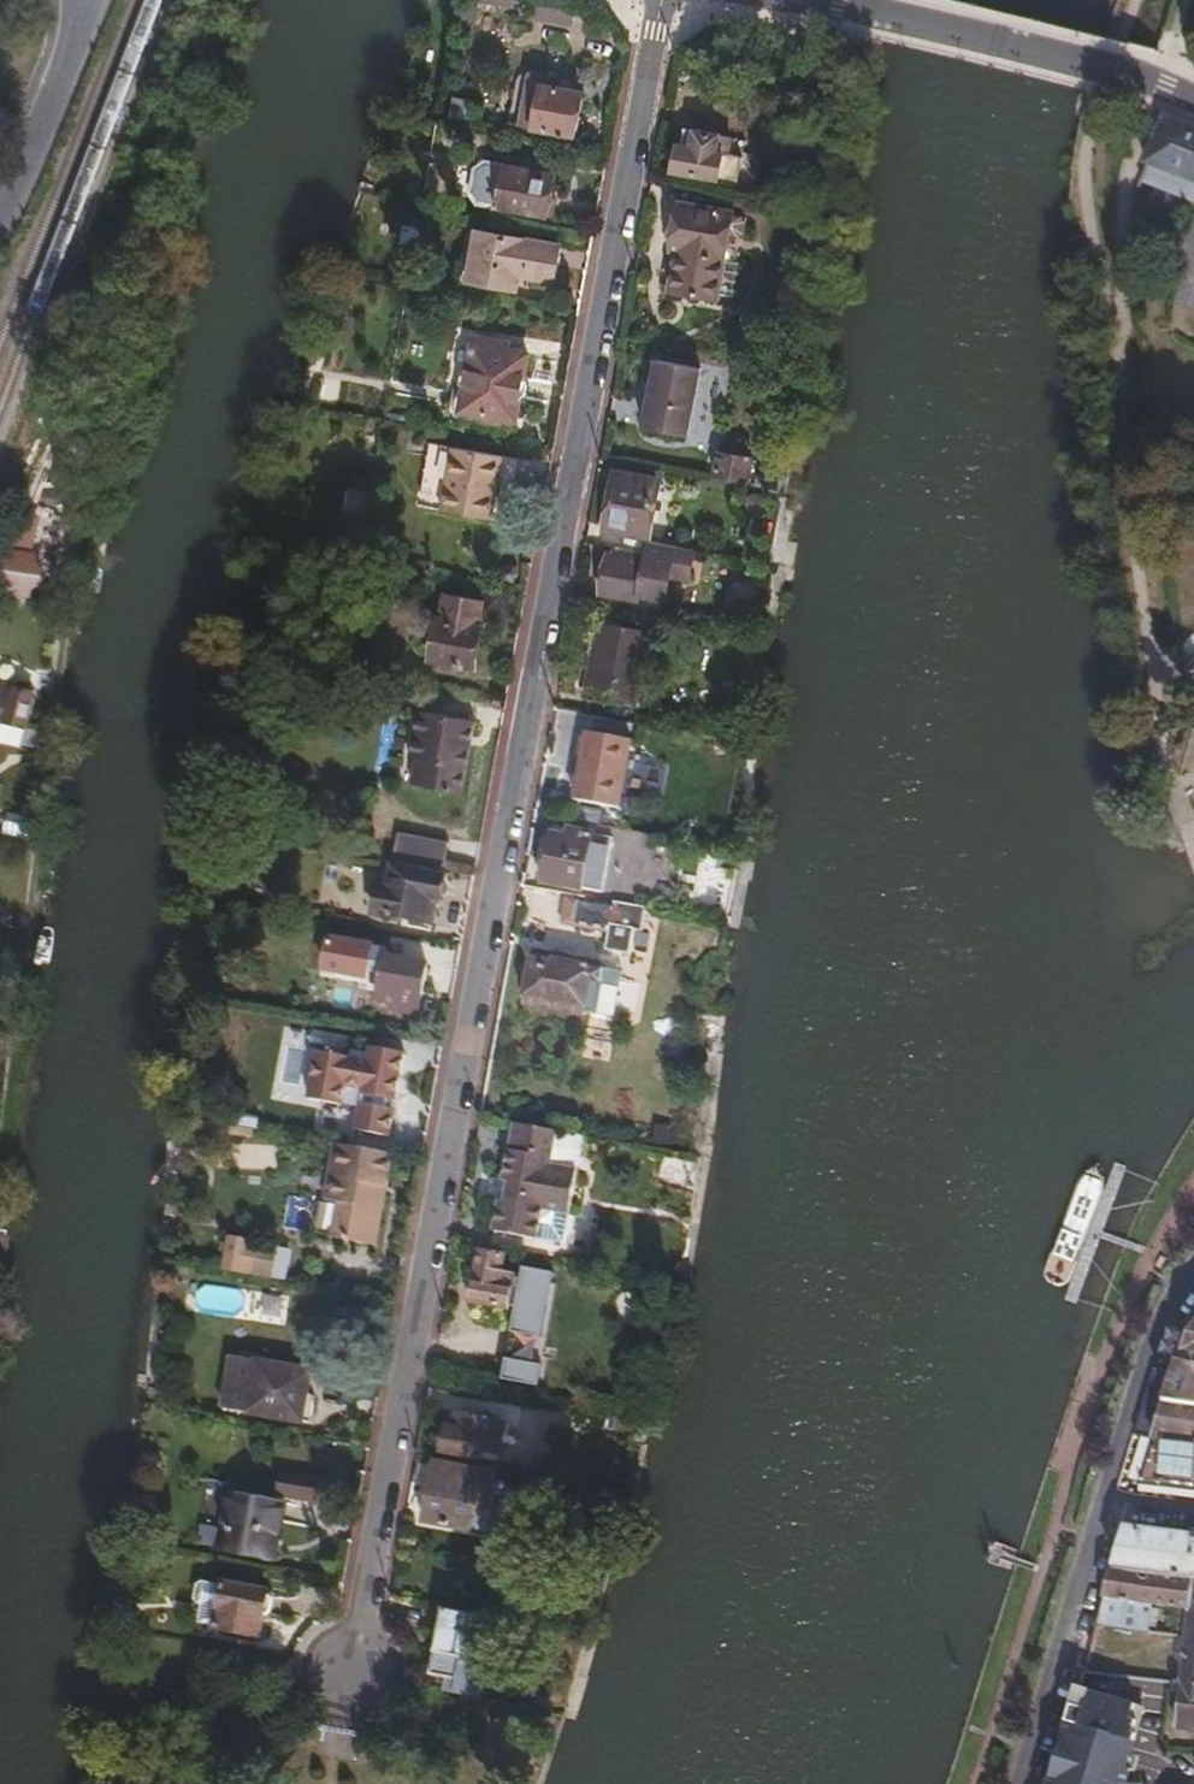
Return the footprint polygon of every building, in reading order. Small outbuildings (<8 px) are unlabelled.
[(472,1),(517,8),(518,0),(472,0),(472,1)] [(575,136),(583,88),(532,78),(523,121),(538,125),(537,129),(575,136)] [(1162,120),(1141,187),(1193,203),(1193,130),(1162,120)] [(694,146),(698,128),(686,125),(683,144),(694,146)] [(675,173),(738,184),(739,180),(755,182),(760,153),(744,151),(746,136),(698,128),(694,146),(683,144),(680,144),(675,173)] [(553,194),(556,175),(509,167),(502,206),(556,215),(560,195),(553,194)] [(734,213),(683,204),(674,250),(681,251),(674,290),(719,297),(734,213)] [(520,274),(556,279),(562,245),(479,231),(470,280),(518,287),(520,274)] [(462,411),(520,420),(533,355),(510,351),(511,341),(475,336),(462,411)] [(640,433),(690,443),(705,370),(656,359),(640,433)] [(421,494),(445,498),(454,448),(430,444),(421,494)] [(445,498),(444,505),(497,514),(505,457),(454,448),(445,498)] [(749,479),(752,459),(717,455),(714,475),(749,479)] [(607,528),(649,535),(661,479),(617,471),(607,528)] [(342,518),(365,521),(369,491),(346,488),(342,518)] [(497,514),(444,505),(443,514),(495,522),(497,514)] [(649,553),(645,553),(617,548),(617,553),(610,553),(603,593),(640,600),(649,553)] [(45,577),(38,571),(39,565),(17,561),(12,579),(5,577),(6,572),(0,570),(0,593),(33,597),(33,591),(43,585),(45,577)] [(726,608),(753,610),(755,583),(728,581),(726,608)] [(434,661),(476,668),(484,626),(481,625),(484,600),(449,594),(445,618),(440,618),(434,661)] [(637,703),(651,630),(601,620),(588,694),(637,703)] [(31,700),(14,694),(11,700),(0,697),(0,719),(23,727),(31,700)] [(415,783),(462,791),(473,720),(421,711),(413,757),(419,758),(415,783)] [(577,812),(627,815),(631,740),(581,737),(577,812)] [(568,837),(554,835),(545,882),(582,888),(593,832),(570,828),(568,837)] [(450,845),(398,835),(395,858),(447,867),(450,845)] [(441,900),(445,875),(392,866),(388,887),(379,887),(377,908),(385,909),(384,915),(425,921),(428,899),(441,900)] [(642,930),(645,907),(613,901),(611,908),(573,901),(569,921),(607,928),(604,949),(628,952),(633,929),(642,930)] [(535,951),(533,961),(557,966),(559,955),(535,951)] [(557,966),(533,961),(527,996),(605,1010),(615,1006),(621,975),(614,967),(559,955),(557,966)] [(418,1010),(427,962),(386,956),(379,1004),(418,1010)] [(568,1212),(575,1166),(551,1162),(556,1128),(518,1122),(513,1147),(506,1146),(500,1177),(507,1178),(504,1198),(496,1197),(491,1228),(537,1236),(542,1208),(568,1212)] [(575,1166),(582,1134),(556,1128),(551,1162),(575,1166)] [(386,1187),(392,1154),(341,1144),(335,1175),(330,1174),(325,1199),(339,1202),(332,1236),(376,1244),(380,1219),(371,1218),(377,1185),(386,1187)] [(507,1178),(500,1177),(493,1176),(489,1196),(496,1197),(504,1198),(507,1178)] [(562,1240),(568,1212),(542,1208),(537,1236),(562,1240)] [(233,1240),(212,1236),(206,1266),(228,1270),(233,1240)] [(260,1244),(233,1240),(228,1270),(206,1266),(206,1268),(254,1277),(260,1244)] [(503,1274),(504,1256),(479,1252),(473,1297),(510,1303),(513,1275),(503,1274)] [(261,1321),(282,1325),(286,1304),(264,1300),(261,1321)] [(1180,1362),(1193,1364),(1193,1326),(1189,1331),(1180,1362)] [(224,1407),(302,1419),(309,1369),(233,1356),(224,1407)] [(1165,1400),(1193,1405),(1193,1364),(1180,1362),(1165,1400)] [(584,1397),(589,1375),(544,1366),(540,1389),(584,1397)] [(1154,1438),(1193,1443),(1193,1405),(1165,1400),(1154,1438)] [(448,1426),(442,1455),(480,1462),(482,1455),(497,1458),(504,1425),(460,1414),(457,1428),(448,1426)] [(1146,1471),(1193,1478),(1193,1443),(1154,1438),(1146,1471)] [(497,1458),(482,1455),(480,1462),(496,1465),(497,1458)] [(491,1498),(494,1473),(435,1464),(426,1523),(474,1531),(474,1529),(490,1531),(495,1498),(491,1498)] [(279,1494),(316,1500),(320,1478),(282,1471),(279,1494)] [(222,1547),(275,1557),(285,1505),(232,1495),(222,1547)] [(1155,1532),(1156,1513),(1132,1503),(1111,1567),(1164,1574),(1193,1580),(1193,1537),(1155,1532)] [(1150,1604),(1188,1608),(1193,1580),(1164,1574),(1111,1567),(1095,1624),(1148,1632),(1150,1604)] [(1193,1728),(1193,1580),(1188,1608),(1181,1681),(1083,1670),(1071,1714),(1193,1728)] [(198,1623),(215,1625),(221,1586),(201,1582),(195,1586),(194,1600),(201,1605),(198,1623)] [(221,1586),(215,1625),(214,1628),(259,1635),(267,1590),(222,1583),(221,1586)] [(457,1674),(480,1677),(483,1661),(473,1660),(481,1620),(447,1613),(434,1673),(455,1676),(457,1677),(457,1674)] [(1095,1624),(1092,1636),(1154,1646),(1155,1633),(1148,1632),(1095,1624)] [(454,1688),(478,1693),(480,1677),(457,1674),(457,1677),(455,1676),(454,1688)] [(1058,1756),(1050,1783),(1193,1783),(1193,1775),(1058,1756)]
